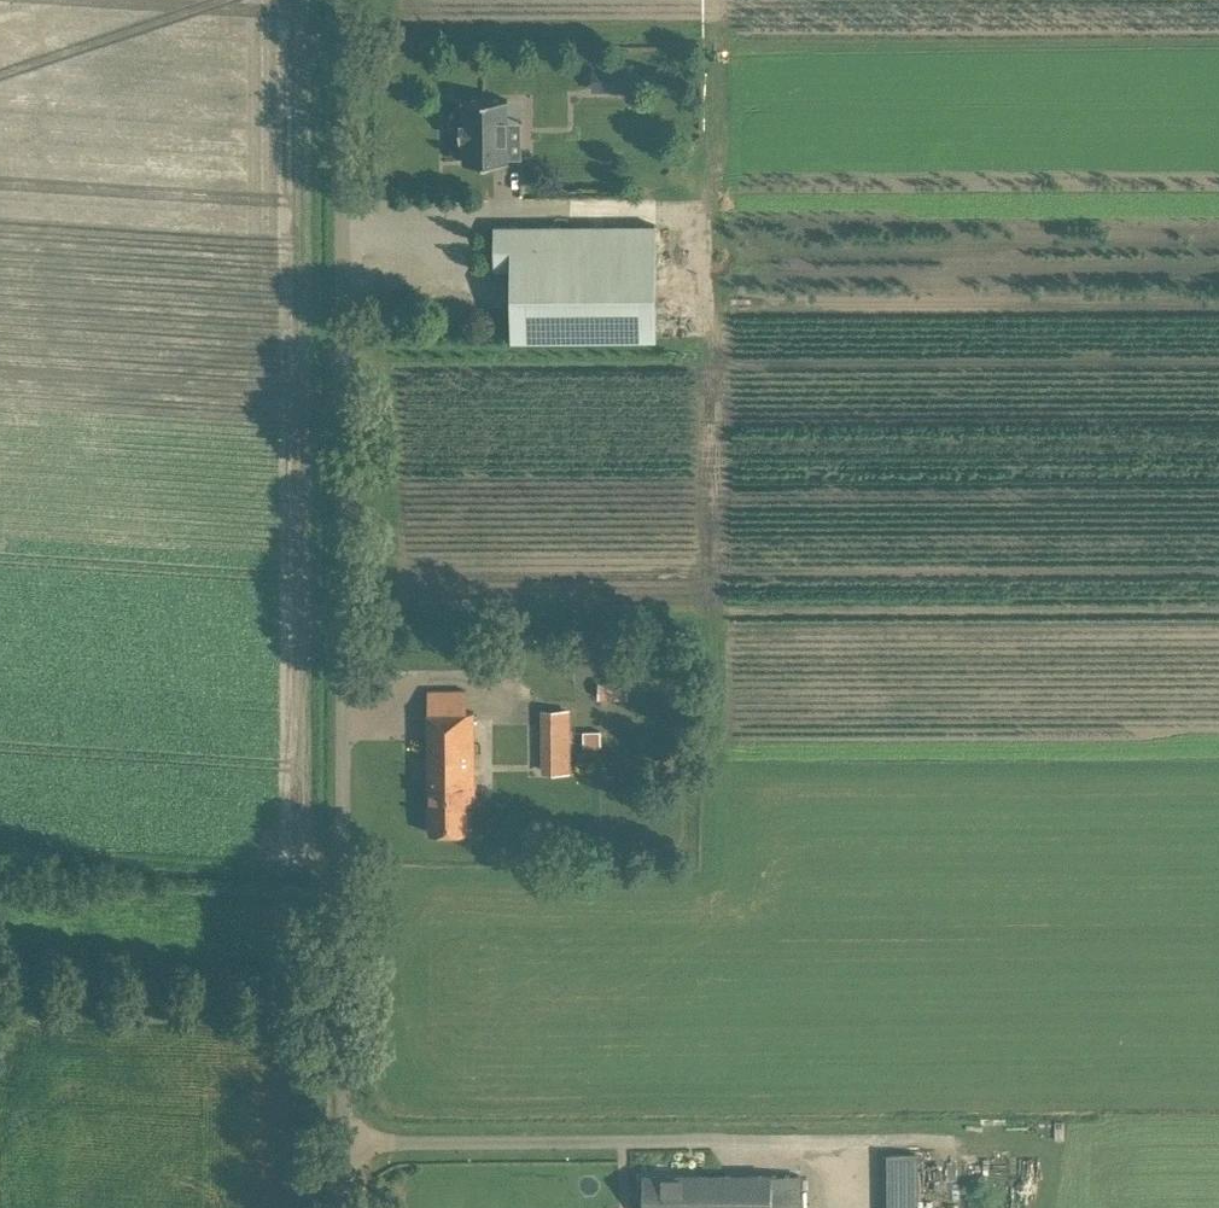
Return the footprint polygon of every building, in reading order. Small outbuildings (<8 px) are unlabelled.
[(508,98),(463,98),(464,122),(460,122),(461,137),(464,137),(464,161),(509,161),(508,98)] [(495,225),(495,268),(512,268),(513,338),(537,338),(658,337),(657,224),(495,225)] [(609,681),(608,697),(629,697),(629,681),(609,681)] [(475,711),(429,711),(430,831),(467,831),(467,798),(475,798),(475,711)] [(542,728),(542,741),(570,741),(570,728),(542,728)] [(916,1151),(881,1152),(883,1207),(918,1207),(916,1151)] [(645,1207),(771,1207),(771,1174),(645,1174),(645,1207)] [(771,1174),(771,1207),(800,1207),(800,1174),(771,1174)]
